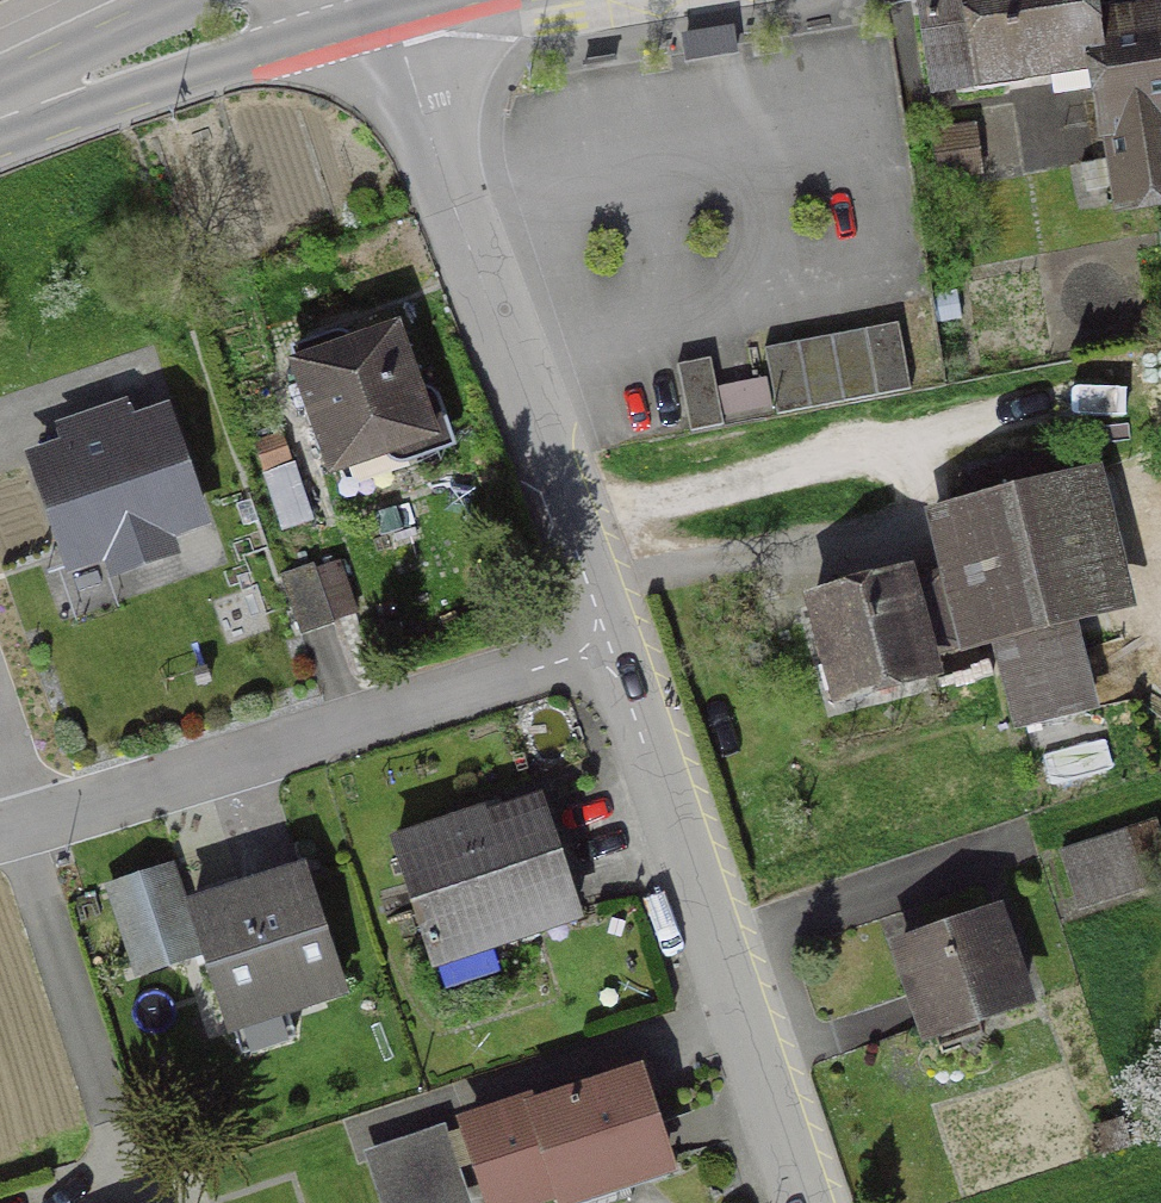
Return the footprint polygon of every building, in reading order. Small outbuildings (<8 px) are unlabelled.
[(1096,91),(1092,66),(1094,66),(1086,12),(1084,0),(917,0),(931,89),(1046,71),(1050,98),(1096,91)] [(1114,210),(1160,203),(1160,16),(1110,24),(1107,9),(1086,12),(1094,66),(1092,66),(1114,210)] [(734,48),(730,30),(683,41),(686,58),(734,48)] [(966,133),(931,138),(936,179),(972,175),(966,133)] [(781,412),(911,385),(897,318),(767,345),(775,383),(781,412)] [(390,333),(350,347),(345,333),(310,346),(315,359),(290,368),(326,474),(427,439),(390,333)] [(80,462),(35,476),(72,590),(119,575),(125,595),(191,574),(185,558),(217,548),(179,428),(149,437),(144,421),(74,443),(80,462)] [(1061,484),(958,510),(1014,732),(1084,714),(1061,623),(1061,622),(1093,614),(1061,484)] [(329,627),(308,568),(275,579),(296,639),(329,627)] [(901,580),(808,605),(834,699),(927,674),(923,657),(957,648),(938,578),(903,587),(901,580)] [(485,933),(488,943),(572,915),(536,807),(456,833),(454,827),(390,848),(425,953),(485,933)] [(1160,876),(1160,861),(1150,828),(1057,858),(1073,905),(1160,876)] [(337,988),(301,878),(186,916),(222,1025),(337,988)] [(137,968),(176,955),(152,882),(113,895),(137,968)] [(988,918),(896,950),(925,1036),(1017,1004),(988,918)] [(610,1183),(658,1167),(629,1078),(533,1109),(532,1106),(465,1128),(489,1202),(510,1202),(557,1187),(562,1202),(616,1202),(610,1183)]
